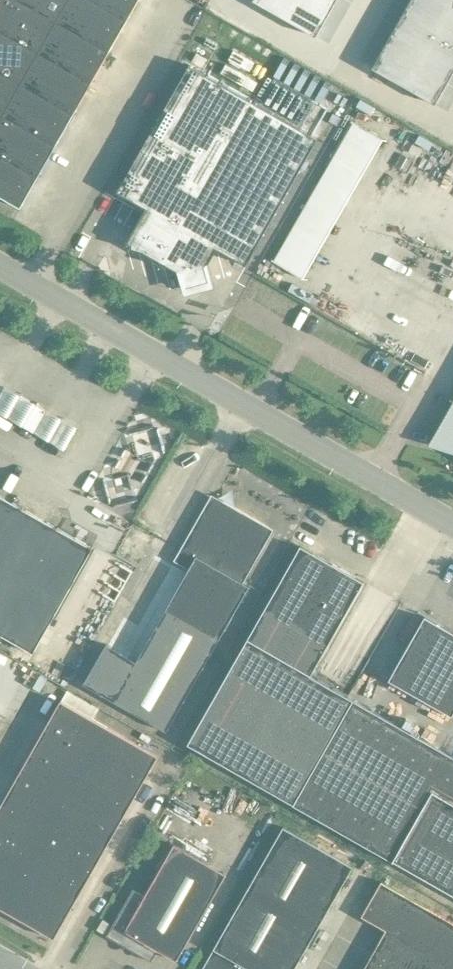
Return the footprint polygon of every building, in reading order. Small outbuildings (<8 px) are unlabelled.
[(38,176),(138,0),(0,0),(0,197),(19,208),(38,176)] [(315,36),(335,0),(252,0),(315,36)] [(370,68),(434,104),(452,70),(452,0),(409,0),(370,68)] [(211,67),(243,83),(248,73),(215,58),(211,67)] [(189,65),(117,191),(146,208),(136,225),(131,245),(130,248),(144,252),(161,262),(159,265),(160,266),(162,262),(178,272),(183,290),(211,282),(206,264),(216,247),(245,264),(317,138),(248,99),(189,65)] [(332,108),(263,253),(292,267),(361,122),(332,108)] [(18,391),(6,413),(19,420),(31,398),(18,391)] [(46,411),(33,404),(22,425),(34,432),(46,411)] [(430,444),(452,450),(452,404),(430,444)] [(0,495),(0,635),(33,653),(92,548),(0,495)] [(105,644),(82,684),(166,731),(248,586),(241,582),(271,530),(220,501),(206,505),(175,560),(188,568),(135,661),(105,644)] [(310,676),(327,645),(363,582),(300,545),(246,639),(310,676)] [(452,713),(452,633),(424,617),(388,680),(451,716),(452,713)] [(187,743),(293,804),(352,699),(310,676),(246,639),(187,743)] [(352,699),(293,804),(292,805),(452,896),(452,757),(352,699)] [(83,886),(157,755),(60,700),(0,805),(0,908),(53,938),(83,886)] [(209,801),(221,806),(232,782),(219,777),(209,801)] [(282,827),(201,968),(294,968),(352,866),(282,827)] [(176,960),(225,874),(173,844),(144,896),(132,889),(106,936),(150,961),(157,950),(176,960)] [(380,881),(361,916),(385,930),(363,968),(452,968),(452,923),(380,881)]
